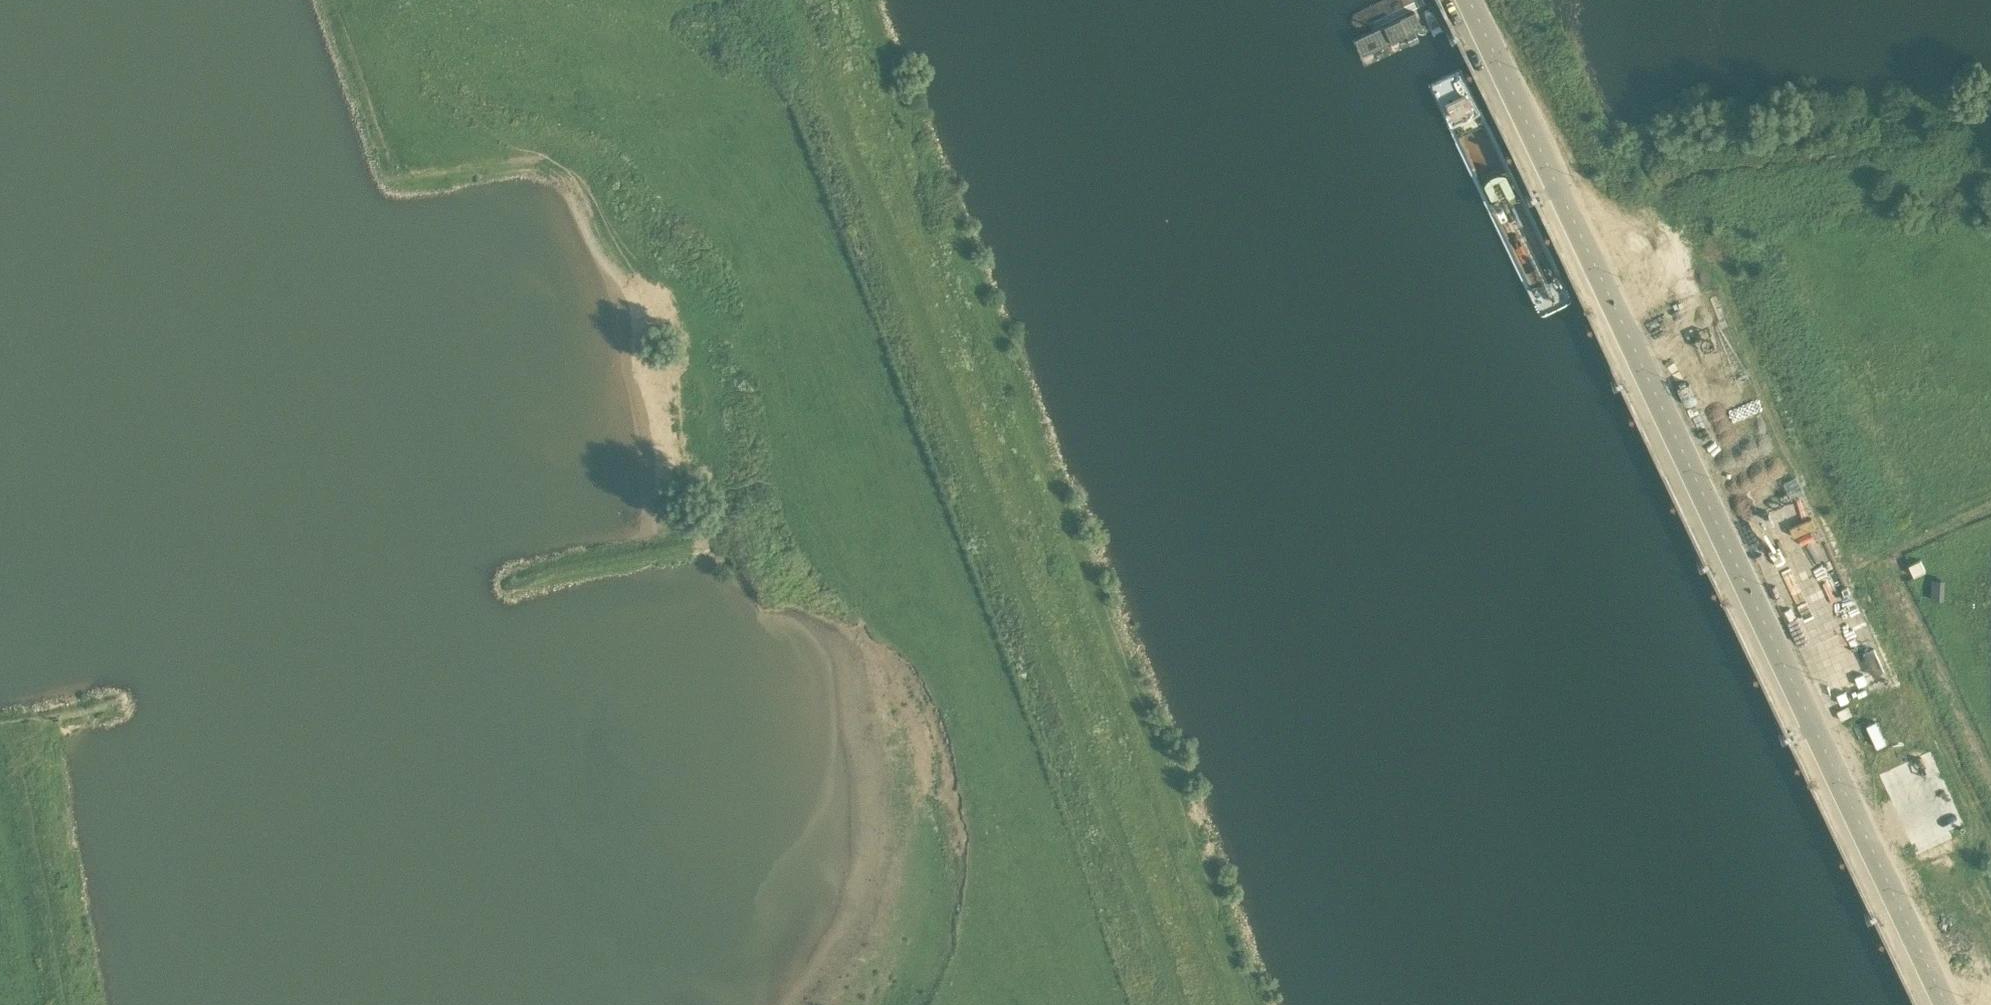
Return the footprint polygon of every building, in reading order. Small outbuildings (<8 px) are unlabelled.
[(1416,31),(1353,62),(1360,77),(1423,46),(1416,31)]
